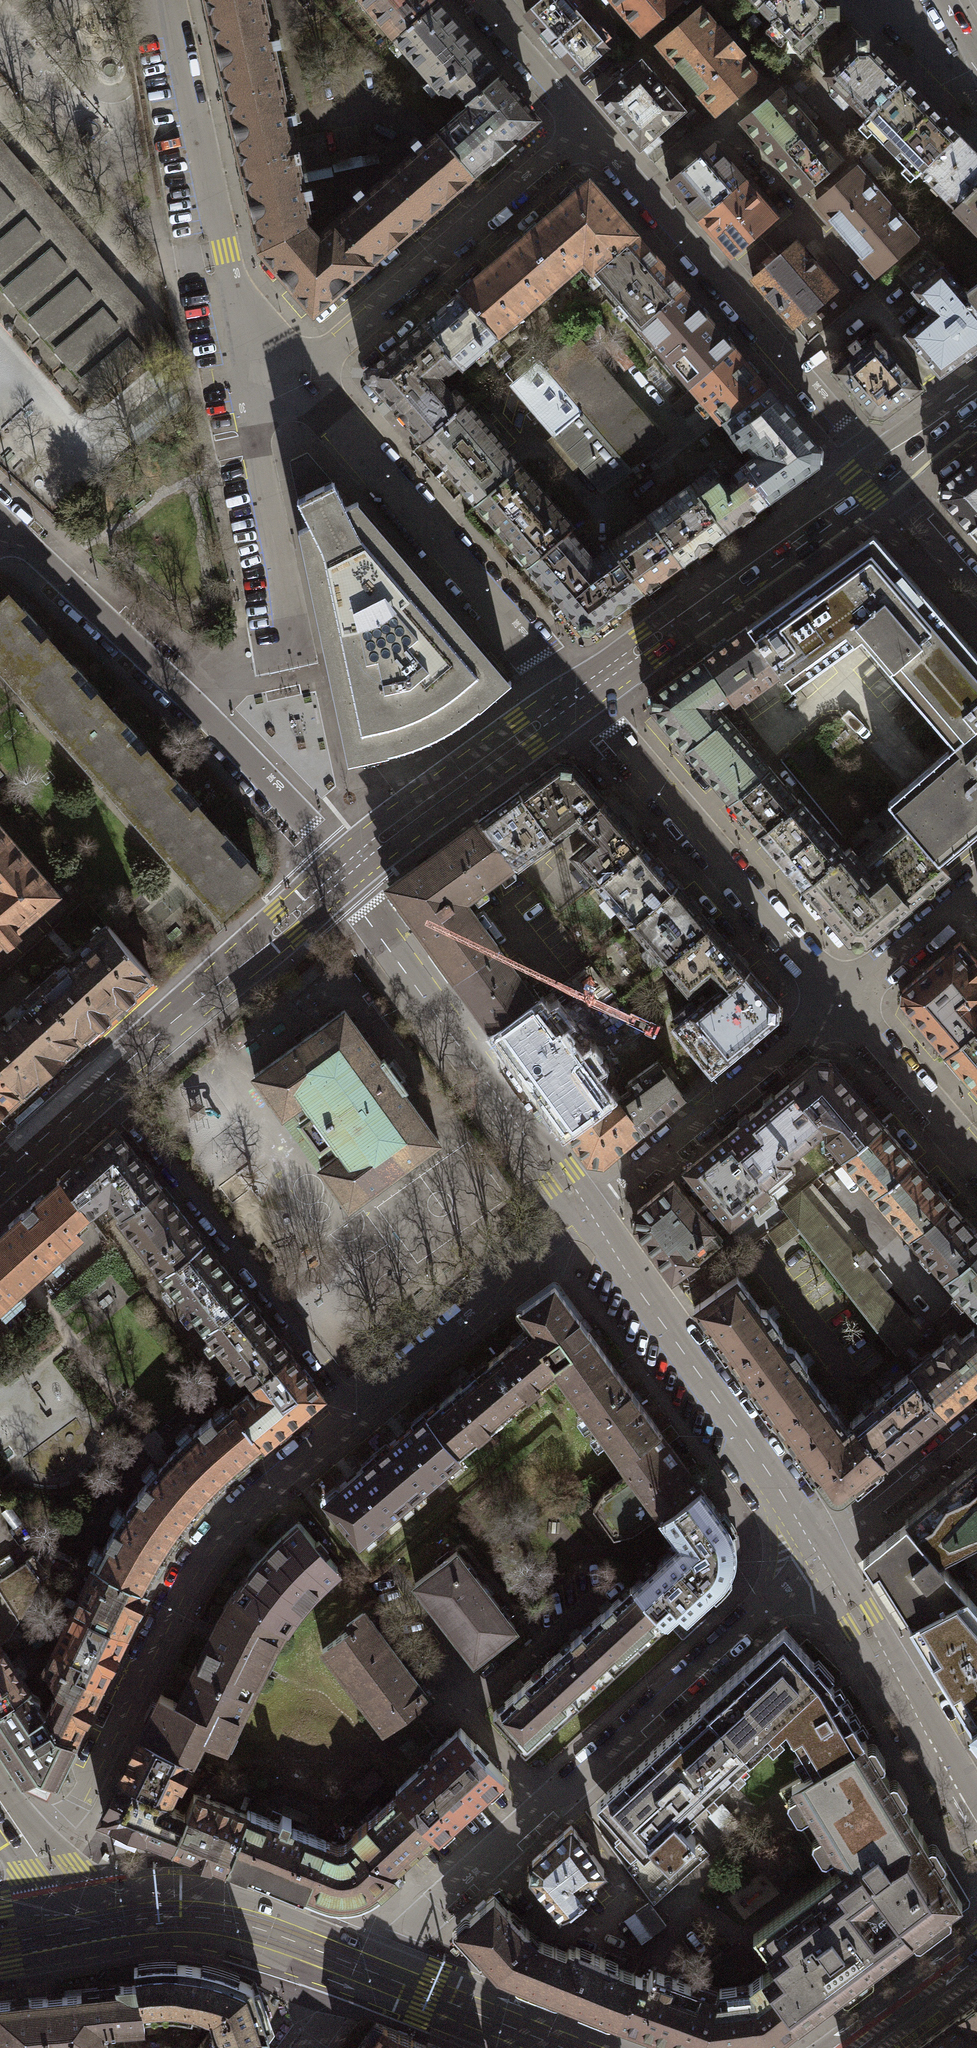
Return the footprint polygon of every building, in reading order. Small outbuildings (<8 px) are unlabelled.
[(211,20),(264,9),(262,0),(206,0),(211,20)] [(395,39),(436,3),(434,0),(361,0),(395,39)] [(551,45),(582,18),(576,12),(583,6),(578,0),(543,0),(525,15),(551,45)] [(640,33),(679,0),(612,0),(640,33)] [(826,0),(767,0),(759,8),(802,51),(832,21),(831,19),(838,18),(838,7),(831,7),(831,5),(826,0)] [(436,3),(395,39),(441,92),(451,83),(468,102),(499,75),(436,3)] [(226,95),(280,83),(273,51),(281,49),(279,39),(271,41),(264,9),(211,20),(226,95)] [(700,10),(659,45),(715,113),(757,78),(740,57),(744,54),(722,27),(717,31),(700,10)] [(587,24),(582,18),(551,45),(577,74),(607,48),(603,43),(610,37),(594,19),(587,24)] [(825,76),(867,118),(905,81),(872,47),(869,47),(869,40),(858,39),(857,46),(855,46),(825,76)] [(641,64),(599,100),(640,147),(682,111),(641,64)] [(499,75),(468,102),(471,106),(439,134),(474,175),(533,123),(533,115),(499,75)] [(905,81),(867,118),(862,123),(916,177),(959,135),(905,81)] [(242,170),(296,159),(292,139),(289,126),(297,124),(295,114),(286,116),(280,83),(226,95),(242,170)] [(742,122),(772,157),(810,125),(781,89),(742,122)] [(840,160),(810,125),(772,157),(801,193),(840,160)] [(324,132),(292,139),(296,159),(299,173),(331,166),(324,132)] [(474,175),(439,134),(438,133),(428,142),(424,146),(418,139),(411,146),(416,152),(391,174),(427,215),(463,184),(474,175)] [(959,135),(916,177),(915,178),(950,213),(955,209),(976,187),(976,154),(959,135)] [(104,405),(149,367),(154,373),(179,351),(0,143),(0,284),(104,405)] [(701,218),(744,181),(713,146),(671,183),(701,218)] [(255,231),(304,220),(309,219),(305,200),(313,198),(311,189),(303,191),(299,173),(296,159),(242,170),(255,231)] [(855,170),(817,203),(876,273),(915,240),(855,170)] [(427,215),(391,174),(366,195),(360,189),(353,195),(359,202),(334,224),(369,265),(427,215)] [(592,271),(635,234),(589,181),(524,237),(557,275),(579,256),(592,271)] [(744,181),(701,218),(700,219),(731,254),(775,216),(744,181)] [(955,209),(976,232),(976,187),(955,209)] [(369,265),(334,224),(312,243),(309,239),(304,220),(255,231),(260,251),(313,313),(369,265)] [(641,328),(684,291),(635,234),(592,271),(641,328)] [(557,275),(524,237),(459,293),(497,336),(561,280),(557,275)] [(795,242),(752,278),(808,343),(850,307),(795,242)] [(940,375),(975,350),(976,348),(976,308),(965,294),(929,251),(900,276),(931,312),(905,334),(940,375)] [(965,294),(976,308),(976,285),(965,294)] [(690,385),(733,348),(684,291),(641,328),(690,385)] [(459,293),(423,324),(458,364),(461,368),(497,337),(497,336),(459,293)] [(371,381),(423,441),(467,403),(455,389),(452,390),(450,391),(440,380),(458,364),(423,324),(372,367),(371,381)] [(596,337),(625,371),(634,363),(605,330),(596,337)] [(870,415),(883,417),(923,387),(877,333),(862,346),(856,339),(848,346),(854,353),(832,371),(870,415)] [(543,365),(542,366),(581,411),(630,469),(665,443),(575,338),(543,365)] [(733,348),(690,385),(713,412),(714,411),(719,416),(723,421),(768,388),(764,384),(733,348)] [(512,365),(522,377),(539,363),(529,351),(512,365)] [(543,365),(540,362),(539,363),(522,377),(513,385),(514,386),(535,410),(555,434),(556,433),(581,411),(542,366),(543,365)] [(522,421),(535,410),(514,386),(501,397),(522,421)] [(757,455),(743,466),(767,500),(817,464),(819,447),(768,388),(723,421),(744,448),(748,445),(757,455)] [(184,406),(175,397),(130,435),(139,445),(184,406)] [(471,497),(476,503),(520,465),(515,459),(467,403),(423,441),(471,497)] [(630,469),(581,411),(556,433),(603,488),(630,469)] [(297,498),(332,481),(307,452),(289,461),(297,498)] [(966,467),(943,483),(942,498),(969,530),(976,523),(976,459),(966,467)] [(725,530),(767,500),(743,466),(731,474),(722,461),(691,483),(725,530)] [(476,503),(529,564),(569,530),(573,527),(520,465),(476,503)] [(332,481),(297,498),(310,524),(303,528),(353,761),(395,751),(417,744),(437,736),(456,725),(474,712),(507,684),(353,503),(345,507),(332,481)] [(691,483),(647,515),(681,562),(725,530),(691,483)] [(643,590),(681,562),(647,515),(609,543),(610,545),(643,590)] [(593,558),(569,530),(529,564),(579,623),(579,627),(583,631),(586,631),(589,631),(594,628),(594,625),(643,590),(610,545),(593,558)] [(862,636),(921,592),(875,530),(747,628),(781,672),(793,689),(862,636)] [(862,636),(954,745),(976,725),(976,656),(921,592),(862,636)] [(20,687),(59,653),(47,639),(42,643),(16,614),(21,610),(8,596),(0,603),(0,664),(20,687)] [(703,658),(734,702),(743,695),(745,698),(781,672),(747,628),(703,658)] [(71,666),(59,653),(20,687),(70,742),(109,708),(97,695),(92,699),(66,670),(71,666)] [(734,702),(703,658),(650,696),(650,706),(686,748),(725,715),(722,712),(734,702)] [(121,722),(109,708),(70,742),(120,798),(159,764),(147,751),(142,755),(116,726),(121,722)] [(725,715),(686,748),(723,792),(730,800),(769,767),(763,759),(725,715)] [(954,745),(888,802),(903,819),(939,862),(976,829),(976,725),(954,745)] [(526,786),(520,790),(554,838),(577,822),(604,799),(574,763),(560,761),(526,786)] [(171,778),(159,764),(120,798),(171,854),(209,820),(197,807),(192,811),(166,782),(171,778)] [(769,767),(730,800),(759,834),(798,801),(769,767)] [(554,838),(520,790),(513,795),(479,820),(514,863),(516,866),(554,838)] [(604,799),(577,822),(581,827),(591,838),(572,854),(597,882),(643,844),(640,840),(639,840),(609,804),(604,799)] [(798,801),(759,834),(804,886),(844,852),(800,799),(798,801)] [(844,852),(804,886),(858,949),(948,872),(939,862),(903,819),(859,856),(850,846),(844,852)] [(514,863),(479,820),(457,836),(424,861),(442,885),(440,887),(454,905),(462,898),(464,900),(465,900),(514,863)] [(57,894),(0,828),(0,942),(57,894)] [(643,844),(597,882),(631,922),(676,883),(643,844)] [(442,885),(424,861),(389,885),(454,976),(497,946),(497,945),(465,900),(464,900),(462,898),(454,905),(440,887),(442,885)] [(676,883),(631,922),(665,961),(710,922),(676,883)] [(665,961),(689,990),(710,972),(722,985),(723,984),(726,988),(749,968),(710,922),(665,961)] [(135,996),(134,990),(151,975),(106,925),(90,940),(93,944),(83,953),(86,955),(71,969),(68,966),(59,975),(55,971),(40,985),(59,1006),(58,1008),(65,1015),(62,1018),(80,1038),(97,1024),(102,1025),(109,1019),(108,1013),(122,1001),(127,1003),(135,996)] [(902,990),(902,1000),(946,1052),(975,1027),(976,1030),(976,961),(960,941),(902,990)] [(497,946),(454,976),(459,982),(495,1032),(537,1001),(501,952),(497,946)] [(777,1017),(778,1002),(749,968),(726,988),(723,984),(722,985),(674,1026),(713,1071),(777,1017)] [(80,1038),(62,1018),(65,1015),(58,1008),(59,1006),(40,985),(25,998),(28,1002),(19,1011),(22,1014),(7,1027),(4,1024),(0,1028),(0,1069),(21,1092),(39,1075),(42,1078),(64,1057),(62,1055),(80,1038)] [(537,1001),(495,1032),(503,1043),(512,1055),(565,1128),(601,1102),(610,1096),(556,1022),(546,1008),(540,999),(537,1001)] [(344,1009),(253,1074),(280,1111),(277,1114),(318,1171),(322,1169),(348,1205),(439,1140),(403,1090),(406,1087),(384,1058),(381,1060),(344,1009)] [(946,1052),(976,1088),(976,1030),(975,1027),(946,1052)] [(682,1096),(682,1093),(657,1060),(627,1082),(632,1088),(619,1097),(643,1129),(682,1096)] [(789,1085),(821,1123),(821,1125),(828,1127),(830,1130),(828,1136),(844,1155),(881,1123),(831,1063),(816,1062),(789,1085)] [(0,1116),(6,1111),(6,1105),(21,1092),(0,1069),(0,1116)] [(821,1123),(789,1085),(727,1136),(769,1190),(795,1168),(787,1159),(821,1130),(821,1125),(821,1123)] [(603,1162),(643,1129),(619,1097),(605,1107),(601,1102),(565,1128),(588,1160),(603,1162)] [(881,1123),(844,1155),(843,1156),(874,1193),(913,1160),(881,1123)] [(120,1214),(121,1215),(160,1185),(115,1128),(61,1178),(88,1213),(108,1197),(120,1214)] [(769,1190),(727,1136),(687,1170),(731,1222),(769,1190)] [(913,1160),(874,1193),(881,1200),(910,1235),(949,1202),(920,1168),(913,1160)] [(61,1178),(0,1232),(0,1239),(34,1276),(82,1233),(74,1225),(88,1213),(61,1178)] [(723,1240),(674,1181),(637,1211),(635,1226),(672,1278),(694,1262),(695,1263),(723,1240)] [(117,1216),(161,1273),(203,1241),(160,1185),(121,1215),(120,1214),(117,1216)] [(802,1191),(783,1207),(843,1284),(865,1265),(865,1266),(875,1258),(866,1248),(859,1254),(857,1251),(854,1253),(802,1191)] [(910,1235),(946,1276),(976,1250),(976,1234),(949,1202),(910,1235)] [(789,1216),(769,1232),(780,1247),(800,1231),(789,1216)] [(34,1276),(0,1239),(0,1306),(28,1281),(34,1276)] [(247,1297),(203,1241),(161,1273),(205,1330),(247,1297)] [(946,1276),(976,1313),(976,1250),(946,1276)] [(865,1265),(843,1284),(896,1352),(921,1332),(865,1266),(865,1265)] [(741,1372),(783,1341),(775,1330),(779,1327),(766,1310),(760,1309),(737,1277),(694,1307),(707,1325),(703,1328),(714,1343),(718,1340),(741,1372)] [(560,1370),(556,1373),(571,1393),(611,1364),(554,1285),(520,1310),(532,1326),(526,1331),(560,1370)] [(246,1374),(252,1382),(290,1353),(247,1297),(205,1330),(241,1377),(246,1374)] [(944,1414),(976,1386),(976,1331),(974,1328),(967,1333),(960,1339),(956,1333),(911,1371),(944,1414)] [(526,1331),(476,1373),(510,1412),(556,1373),(560,1370),(526,1331)] [(786,1435),(829,1404),(806,1373),(807,1367),(795,1350),(792,1352),(783,1341),(741,1372),(763,1403),(759,1406),(770,1420),(774,1418),(786,1435)] [(233,1407),(263,1447),(323,1396),(290,1353),(252,1382),(263,1396),(255,1402),(249,1394),(233,1407)] [(660,1431),(611,1364),(571,1393),(619,1460),(660,1431)] [(944,1414),(911,1371),(851,1421),(853,1423),(885,1462),(944,1414)] [(460,1454),(510,1412),(476,1373),(426,1414),(460,1454)] [(829,1404),(786,1435),(796,1449),(792,1452),(803,1467),(807,1464),(828,1493),(831,1496),(834,1498),(838,1498),(842,1497),(845,1495),(854,1488),(858,1492),(869,1482),(866,1478),(885,1462),(853,1423),(847,1428),(829,1404)] [(189,1437),(169,1457),(209,1495),(227,1477),(246,1461),(263,1447),(233,1407),(215,1421),(211,1417),(189,1437)] [(426,1414),(377,1456),(410,1495),(460,1454),(426,1414)] [(613,1537),(632,1533),(658,1514),(660,1518),(701,1488),(660,1431),(619,1460),(629,1474),(603,1492),(593,1509),(613,1537)] [(359,1538),(410,1495),(377,1456),(326,1499),(359,1538)] [(144,1486),(138,1495),(182,1528),(190,1518),(205,1500),(209,1495),(169,1457),(163,1463),(152,1476),(144,1486)] [(906,1522),(938,1561),(940,1561),(976,1542),(976,1462),(906,1521),(906,1522)] [(725,1521),(701,1488),(660,1518),(672,1533),(674,1533),(676,1532),(684,1543),(677,1549),(676,1547),(674,1547),(632,1585),(666,1622),(680,1610),(687,1617),(719,1588),(726,1579),(732,1569),(733,1563),(735,1556),(735,1551),(735,1546),(733,1537),(730,1529),(725,1521)] [(106,1543),(95,1566),(145,1590),(155,1571),(167,1551),(182,1528),(138,1495),(121,1518),(106,1543)] [(254,1567),(235,1592),(286,1625),(297,1609),(309,1594),(323,1580),(337,1567),(325,1553),(328,1550),(318,1538),(316,1541),(299,1521),(279,1539),(254,1567)] [(879,1569),(913,1621),(967,1593),(940,1561),(938,1561),(906,1522),(863,1558),(873,1573),(879,1569)] [(456,1551),(414,1583),(474,1660),(516,1627),(490,1595),(492,1594),(483,1582),(481,1583),(456,1551)] [(26,1563),(0,1580),(0,1643),(9,1637),(39,1582),(26,1563)] [(95,1566),(74,1609),(124,1633),(145,1590),(95,1566)] [(615,1669),(666,1622),(632,1585),(611,1604),(610,1603),(600,1612),(602,1613),(581,1632),(615,1669)] [(266,1661),(286,1625),(235,1592),(214,1631),(194,1671),(248,1697),(266,1661)] [(976,1604),(967,1593),(913,1621),(910,1623),(917,1635),(973,1727),(976,1734),(976,1605),(976,1604)] [(74,1609),(56,1646),(81,1659),(75,1672),(99,1683),(124,1633),(74,1609)] [(366,1616),(322,1649),(383,1730),(427,1698),(366,1616)] [(864,1739),(831,1683),(832,1682),(784,1629),(702,1703),(751,1756),(786,1725),(813,1770),(864,1739)] [(578,1703),(615,1669),(581,1632),(580,1632),(579,1631),(570,1639),(571,1641),(544,1666),(578,1703)] [(0,1645),(0,1706),(28,1687),(0,1645)] [(45,1715),(55,1731),(72,1739),(99,1683),(75,1672),(81,1659),(56,1646),(49,1661),(51,1662),(47,1670),(58,1687),(45,1713),(45,1715)] [(527,1750),(578,1703),(544,1666),(524,1684),(523,1683),(513,1692),(514,1693),(493,1712),(527,1750)] [(161,1694),(141,1735),(190,1759),(201,1736),(224,1747),(248,1697),(194,1671),(179,1703),(161,1694)] [(29,1783),(47,1791),(72,1739),(55,1731),(45,1715),(45,1713),(28,1687),(0,1706),(0,1738),(29,1783)] [(749,1758),(751,1756),(702,1703),(700,1705),(701,1706),(597,1800),(644,1852),(653,1844),(669,1862),(696,1838),(679,1820),(748,1758),(749,1758)] [(399,1794),(400,1793),(437,1833),(503,1774),(486,1755),(488,1753),(477,1741),(474,1743),(460,1728),(430,1755),(432,1757),(396,1790),(399,1794)] [(141,1735),(121,1777),(167,1799),(175,1783),(178,1784),(190,1759),(141,1735)] [(779,1790),(829,1875),(830,1875),(852,1859),(912,1938),(962,1900),(864,1739),(813,1770),(779,1790)] [(104,1817),(174,1845),(187,1814),(185,1813),(164,1805),(167,1799),(121,1777),(103,1813),(104,1817)] [(174,1845),(226,1866),(247,1814),(193,1793),(185,1813),(187,1814),(174,1845)] [(376,1897),(386,1889),(399,1877),(394,1871),(437,1833),(400,1793),(399,1794),(367,1823),(366,1821),(352,1834),(353,1835),(347,1841),(344,1844),(341,1845),(338,1845),(336,1845),(326,1841),(304,1897),(326,1905),(334,1907),(343,1907),(353,1906),(366,1903),(376,1897)] [(741,1822),(722,1801),(708,1814),(727,1835),(741,1822)] [(226,1866),(304,1897),(326,1841),(288,1826),(292,1818),(273,1810),(269,1818),(249,1810),(247,1814),(226,1866)] [(604,1870),(571,1825),(531,1861),(531,1876),(562,1912),(594,1887),(589,1881),(604,1870)] [(798,2023),(912,1938),(852,1859),(830,1875),(829,1875),(753,1932),(776,1963),(761,1974),(798,2023)] [(554,1948),(539,1942),(509,1909),(508,1910),(494,1895),(459,1927),(459,1932),(471,1944),(467,1947),(481,1962),(484,1959),(498,1974),(538,1989),(554,1948)] [(649,1902),(636,1911),(653,1934),(666,1925),(649,1902)] [(631,1961),(626,1959),(619,1963),(575,1946),(574,1950),(569,1948),(567,1952),(554,1948),(538,1989),(618,2021),(635,1974),(641,1963),(639,1957),(633,1955),(631,1961)] [(740,1974),(723,1950),(701,1967),(721,1974),(718,1984),(741,1981),(740,1974)] [(145,1963),(135,1965),(144,2014),(154,2013),(161,2012),(169,2012),(181,2013),(190,2014),(198,2016),(205,2018),(252,1983),(236,1976),(221,1970),(207,1966),(191,1963),(176,1962),(161,1962),(145,1963)] [(635,1974),(618,2021),(693,2047),(725,2047),(763,2043),(773,2041),(781,2036),(798,2023),(761,1974),(750,1983),(720,1987),(717,1994),(705,1989),(706,1986),(716,1989),(718,1984),(721,1974),(701,1967),(690,1963),(683,1982),(651,1970),(648,1979),(635,1974)] [(145,2020),(144,2014),(135,1965),(106,1970),(108,1991),(0,2001),(0,2047),(104,2047),(102,2024),(145,2020)] [(252,1983),(205,2018),(209,2030),(196,2047),(259,2047),(269,2033),(252,1983)] [(915,2047),(976,2047),(976,2001),(915,2047)] [(427,2042),(376,2022),(357,2047),(425,2047),(427,2042)]
